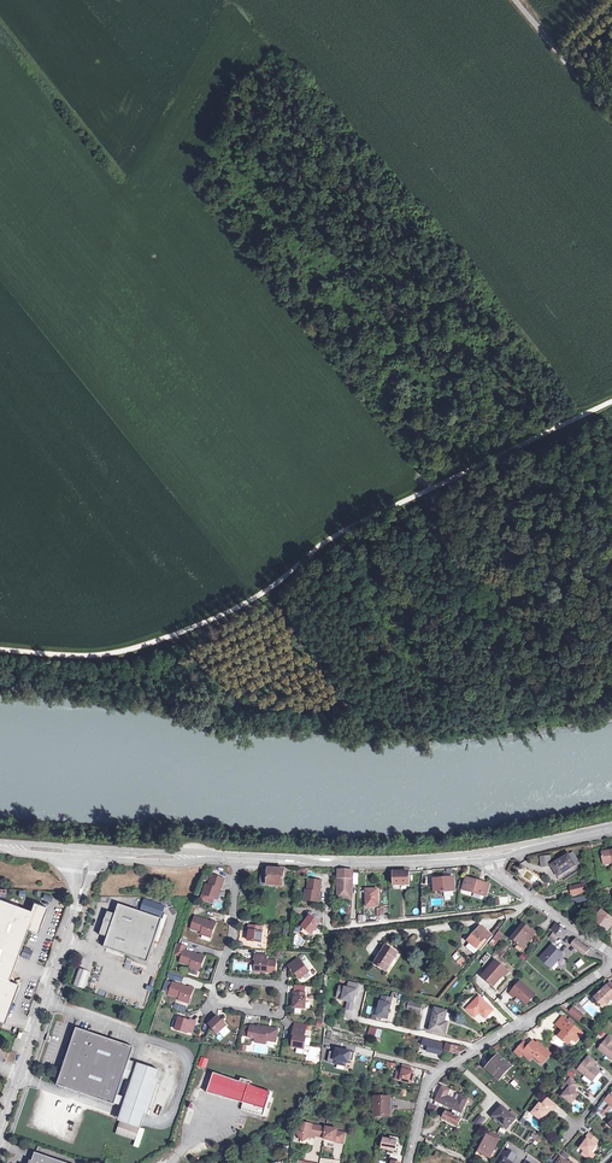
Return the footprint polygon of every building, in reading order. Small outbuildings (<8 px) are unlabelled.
[(573,850),(569,852),(579,867),(583,865),(573,850)] [(605,864),(611,862),(611,851),(603,852),(605,864)] [(579,867),(569,852),(553,864),(563,879),(579,867)] [(550,855),(541,856),(542,865),(551,864),(550,855)] [(262,875),(261,885),(283,885),(283,871),(270,871),(270,875),(262,875)] [(346,893),(346,899),(352,899),(352,872),(338,871),(337,893),(346,893)] [(407,885),(407,873),(394,872),(394,885),(407,885)] [(223,878),(211,874),(207,884),(205,883),(201,893),(216,898),(223,878)] [(453,890),(451,874),(444,875),(445,879),(433,880),(434,892),(453,890)] [(321,879),(309,878),(308,889),(305,888),(304,899),(320,901),(321,896),(319,896),(321,879)] [(485,897),(489,885),(466,878),(462,890),(485,897)] [(584,894),(591,893),(589,886),(571,891),(573,898),(584,894)] [(378,906),(378,890),(368,890),(367,906),(378,906)] [(588,899),(585,895),(574,902),(577,906),(588,899)] [(3,1022),(18,983),(8,979),(17,957),(27,928),(32,930),(37,932),(40,923),(39,922),(42,915),(43,915),(47,906),(42,904),(33,901),(30,909),(0,898),(0,1020),(3,1022)] [(215,900),(213,907),(223,910),(225,904),(215,900)] [(107,912),(99,935),(107,938),(104,948),(147,962),(161,919),(118,905),(115,914),(107,912)] [(611,922),(611,917),(603,910),(595,919),(608,928),(611,922)] [(310,914),(302,925),(311,933),(320,922),(310,914)] [(210,921),(194,916),(190,927),(200,931),(200,933),(210,936),(215,921),(210,919),(210,921)] [(522,947),(534,932),(524,923),(511,938),(522,947)] [(563,937),(568,931),(557,923),(552,929),(563,937)] [(261,926),(248,924),(248,929),(249,930),(247,940),(260,942),(262,931),(260,931),(261,926)] [(479,950),(490,936),(479,927),(468,941),(479,950)] [(553,932),(548,937),(555,943),(560,938),(553,932)] [(493,945),(500,937),(496,934),(490,942),(493,945)] [(585,955),(589,949),(576,939),(572,945),(585,955)] [(500,957),(507,946),(503,943),(496,954),(500,957)] [(189,968),(199,971),(204,956),(199,954),(199,956),(183,950),(185,947),(178,945),(175,954),(181,956),(179,962),(190,966),(189,968)] [(386,970),(395,952),(383,946),(373,963),(386,970)] [(553,967),(563,955),(553,946),(542,957),(553,967)] [(22,956),(30,958),(32,950),(23,948),(22,956)] [(485,962),(491,956),(487,952),(481,959),(485,962)] [(266,954),(254,954),(254,959),(255,959),(255,963),(254,971),(267,971),(267,970),(274,971),(275,960),(266,959),(266,954)] [(287,965),(290,969),(292,968),(294,972),(299,977),(308,970),(301,960),(300,961),(297,958),(287,965)] [(241,959),(241,963),(234,964),(235,971),(250,969),(249,959),(241,959)] [(581,959),(575,963),(579,968),(584,963),(581,959)] [(496,960),(483,975),(494,985),(503,974),(505,975),(509,970),(496,960)] [(182,982),(184,974),(169,970),(167,977),(182,982)] [(346,987),(339,985),(337,991),(342,992),(341,997),(341,999),(347,1000),(346,1005),(352,1006),(357,982),(348,980),(346,987)] [(511,992),(515,995),(516,994),(527,1003),(536,993),(521,980),(511,992)] [(188,987),(172,982),(168,994),(178,998),(178,1000),(188,1003),(193,988),(188,986),(188,987)] [(595,997),(602,1004),(606,1001),(608,1003),(611,999),(611,985),(610,983),(595,997)] [(305,992),(293,991),(293,997),(294,997),(293,1007),(305,1008),(306,997),(304,997),(305,992)] [(379,1001),(376,1016),(387,1018),(390,1003),(391,997),(381,995),(380,1001),(379,1001)] [(480,995),(467,1008),(472,1013),(476,1012),(478,1013),(480,1011),(486,1017),(494,1009),(480,995)] [(128,1001),(129,997),(123,996),(121,1003),(132,1005),(132,1002),(128,1001)] [(419,1010),(421,1005),(409,1002),(408,1008),(419,1010)] [(367,1006),(366,1013),(371,1014),(370,1018),(375,1019),(376,1013),(374,1013),(374,1007),(367,1006)] [(446,1031),(447,1021),(443,1020),(445,1009),(435,1007),(431,1028),(446,1031)] [(572,1010),(568,1014),(578,1022),(583,1015),(580,1013),(578,1015),(572,1010)] [(217,1016),(208,1024),(217,1033),(226,1025),(217,1016)] [(190,1021),(178,1017),(175,1029),(186,1033),(187,1031),(191,1032),(195,1021),(190,1020),(190,1021)] [(573,1040),(580,1032),(563,1018),(557,1025),(562,1029),(564,1031),(560,1036),(569,1044),(573,1040)] [(306,1024),(295,1022),(294,1028),(305,1030),(306,1024)] [(249,1035),(248,1036),(256,1038),(266,1039),(276,1041),(278,1029),(258,1025),(257,1027),(250,1026),(250,1028),(249,1035)] [(250,1028),(243,1026),(242,1034),(249,1035),(250,1028)] [(370,1026),(367,1034),(380,1038),(382,1030),(370,1026)] [(58,1086),(115,1105),(116,1104),(118,1095),(124,1078),(130,1061),(134,1048),(77,1028),(61,1077),(58,1086)] [(305,1030),(294,1028),(293,1034),(294,1035),(292,1046),(304,1048),(306,1036),(304,1036),(305,1030)] [(585,1035),(580,1032),(573,1040),(578,1044),(585,1035)] [(610,1035),(599,1049),(611,1059),(611,1036),(610,1035)] [(442,1051),(443,1043),(424,1040),(423,1044),(429,1046),(428,1052),(441,1054),(442,1051)] [(539,1056),(546,1061),(552,1054),(539,1043),(537,1045),(534,1041),(530,1046),(526,1041),(516,1051),(521,1056),(524,1053),(531,1059),(534,1056),(537,1059),(539,1056)] [(466,1048),(446,1044),(445,1051),(457,1054),(466,1048)] [(335,1052),(330,1051),(327,1062),(345,1065),(345,1062),(349,1060),(352,1061),(355,1052),(340,1049),(339,1053),(335,1052)] [(205,1068),(209,1059),(201,1056),(198,1066),(205,1068)] [(539,1056),(537,1059),(542,1064),(546,1061),(539,1056)] [(578,1070),(591,1081),(595,1076),(596,1077),(600,1073),(593,1068),(597,1062),(589,1056),(578,1070)] [(423,1072),(424,1065),(408,1062),(408,1060),(391,1057),(391,1064),(423,1072)] [(500,1080),(511,1067),(499,1057),(488,1070),(500,1080)] [(139,1064),(130,1061),(124,1078),(133,1081),(139,1064)] [(160,1071),(139,1064),(133,1081),(127,1098),(124,1107),(120,1121),(141,1128),(160,1071)] [(463,1073),(483,1090),(486,1086),(467,1069),(463,1073)] [(567,1075),(574,1077),(575,1070),(568,1069),(567,1075)] [(241,1082),(214,1073),(207,1093),(243,1103),(243,1105),(246,1106),(244,1111),(249,1112),(263,1116),(271,1093),(250,1085),(251,1082),(242,1079),(241,1082)] [(579,1095),(574,1091),(579,1085),(571,1079),(563,1089),(567,1092),(563,1097),(572,1104),(579,1095)] [(435,1105),(441,1108),(442,1109),(445,1105),(453,1109),(458,1102),(440,1092),(435,1100),(437,1101),(435,1105)] [(127,1098),(118,1095),(116,1104),(124,1107),(127,1098)] [(458,1102),(453,1109),(462,1114),(469,1101),(462,1097),(459,1103),(458,1102)] [(390,1117),(391,1098),(376,1098),(375,1116),(390,1117)] [(546,1116),(549,1113),(551,1114),(557,1106),(548,1099),(542,1106),(540,1105),(532,1114),(542,1122),(546,1116)] [(441,1108),(435,1105),(430,1102),(429,1108),(433,1111),(431,1113),(437,1116),(441,1108)] [(515,1119),(508,1114),(500,1107),(491,1117),(506,1129),(515,1119)] [(511,1111),(508,1114),(515,1119),(518,1116),(511,1111)] [(437,1116),(431,1113),(427,1121),(433,1124),(437,1116)] [(457,1126),(460,1121),(446,1114),(443,1120),(457,1126)] [(475,1126),(481,1118),(477,1114),(470,1123),(475,1126)] [(300,1128),(296,1131),(301,1138),(307,1139),(311,1137),(315,1137),(315,1135),(320,1136),(322,1126),(301,1122),(300,1128)] [(325,1137),(324,1138),(335,1140),(335,1141),(340,1142),(342,1132),(337,1131),(338,1129),(326,1127),(325,1137)] [(535,1140),(533,1142),(536,1145),(542,1138),(534,1131),(530,1136),(535,1140)] [(590,1133),(586,1138),(588,1139),(585,1142),(581,1148),(585,1151),(590,1155),(592,1152),(597,1146),(595,1144),(599,1140),(590,1133)] [(383,1138),(381,1149),(395,1151),(398,1138),(390,1137),(389,1140),(383,1138)] [(490,1158),(498,1142),(487,1137),(479,1152),(490,1158)] [(495,1160),(500,1162),(509,1162),(511,1160),(512,1161),(515,1156),(508,1152),(506,1154),(501,1151),(495,1160)] [(585,1151),(582,1154),(591,1160),(595,1155),(592,1152),(590,1155),(585,1151)] [(36,1153),(33,1162),(32,1162),(66,1162),(36,1153)]
